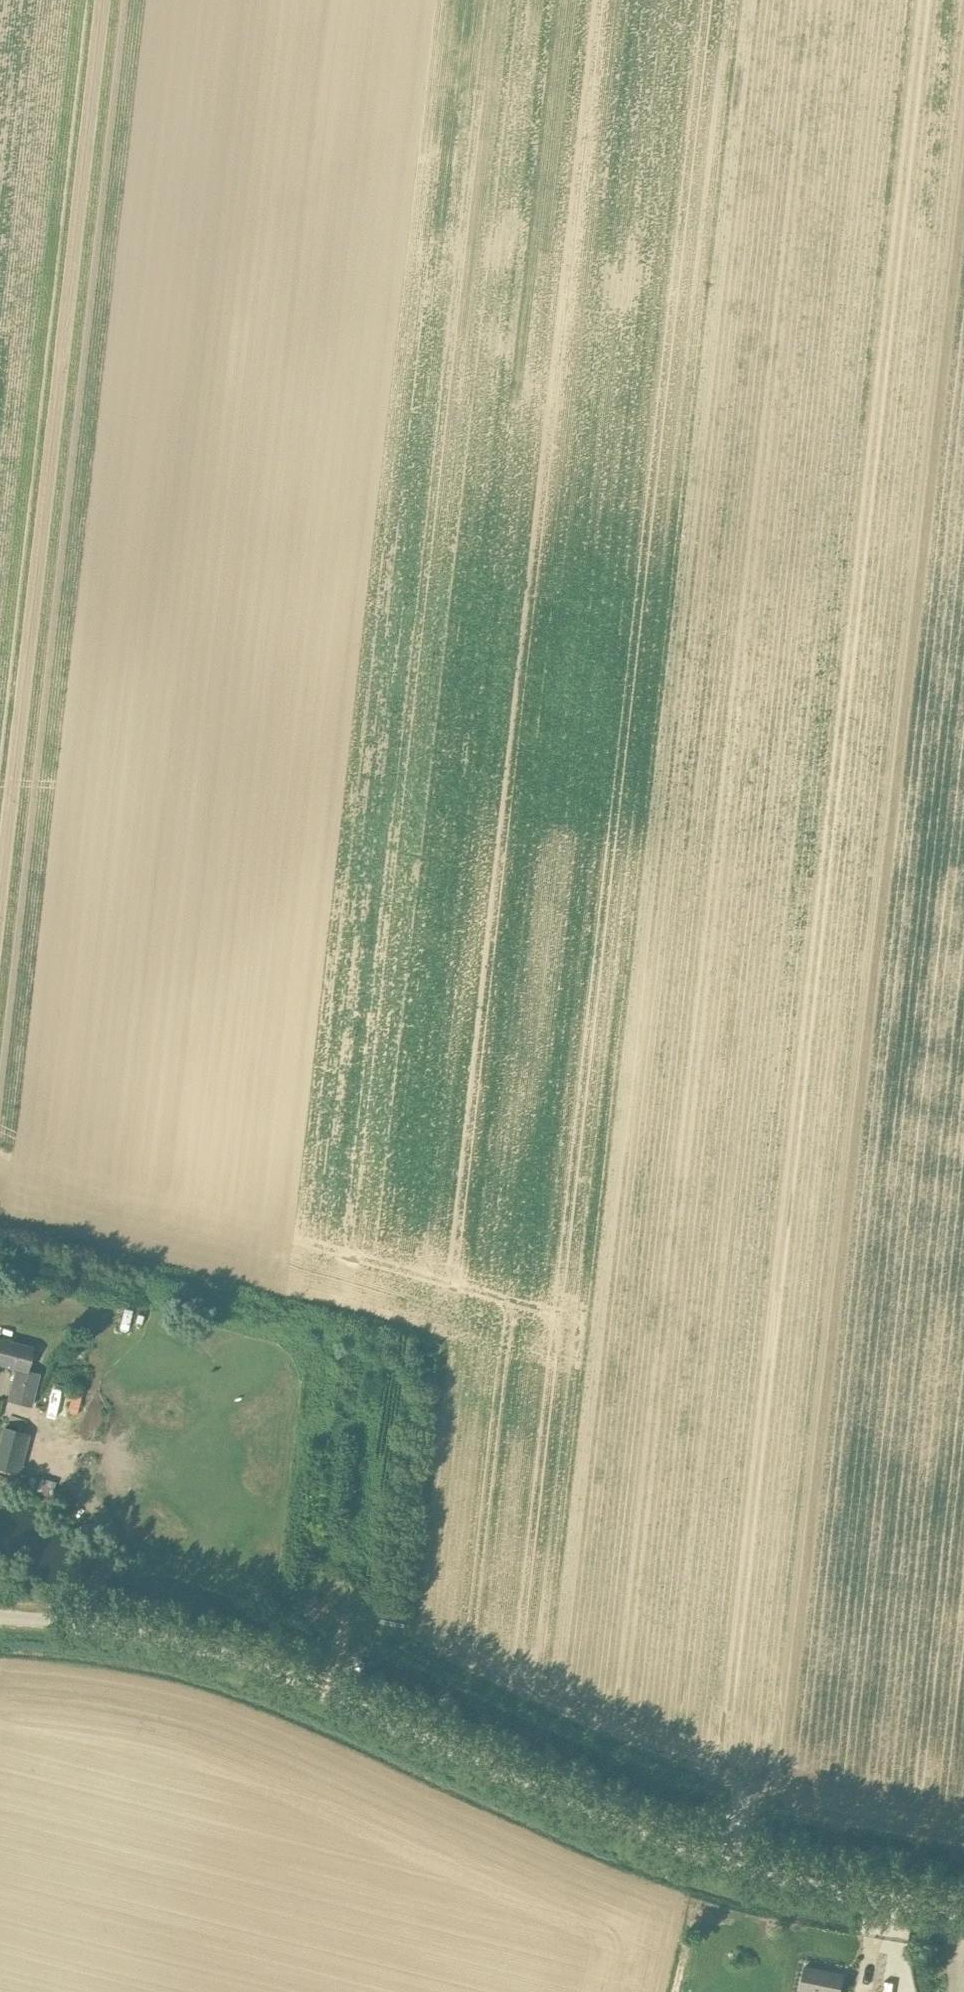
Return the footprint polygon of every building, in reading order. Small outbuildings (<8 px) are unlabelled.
[(10,1400),(31,1406),(34,1393),(39,1374),(27,1370),(33,1347),(0,1338),(0,1365),(18,1370),(10,1400)] [(20,1474),(30,1433),(4,1427),(3,1431),(0,1441),(0,1469),(20,1474)] [(843,1974),(842,1974),(842,1976),(821,1972),(821,1970),(805,1966),(800,1991),(840,1991),(843,1974)]
